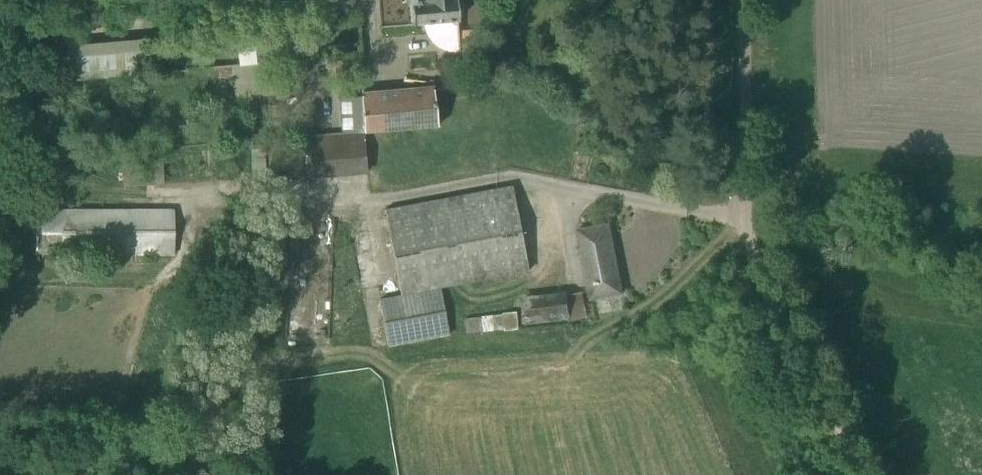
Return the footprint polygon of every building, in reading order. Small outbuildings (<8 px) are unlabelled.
[(404,4),(409,3),(410,24),(423,23),(424,28),(426,33),(428,38),(430,41),(434,45),(437,47),(442,50),(446,51),(454,53),(459,54),(460,72),(476,70),(471,30),(458,31),(457,19),(458,19),(462,14),(461,3),(458,0),(404,0),(404,4)] [(143,40),(66,46),(68,81),(147,75),(143,40)] [(239,66),(265,64),(278,62),(297,61),(295,45),(254,49),(254,47),(238,48),(239,66)] [(265,64),(239,66),(231,66),(234,99),(279,96),(277,76),(266,77),(265,64)] [(341,135),(363,134),(438,127),(433,86),(361,92),(361,96),(357,96),(339,98),(341,135)] [(363,134),(341,135),(308,138),(311,179),(367,174),(364,135),(363,134)] [(161,157),(121,160),(123,187),(163,184),(161,157)] [(512,186),(384,210),(400,296),(528,272),(512,186)] [(35,209),(35,254),(174,256),(174,209),(35,209)] [(608,225),(576,231),(589,300),(622,294),(608,225)] [(501,315),(464,319),(466,333),(570,319),(569,314),(585,311),(582,293),(569,295),(566,274),(556,275),(559,293),(533,296),(509,300),(509,314),(501,314),(501,315)] [(440,289),(379,301),(388,347),(449,335),(440,289)]
